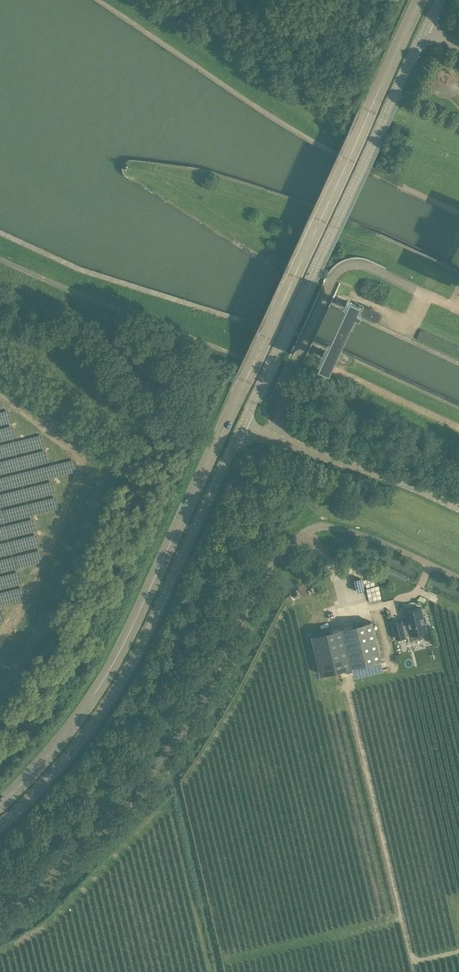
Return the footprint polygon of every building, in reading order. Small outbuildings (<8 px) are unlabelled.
[(347,301),(345,306),(355,310),(354,312),(371,320),(374,322),(378,321),(380,320),(382,317),(381,314),(379,311),(364,304),(363,305),(358,302),(357,306),(347,301)] [(402,621),(393,623),(396,638),(405,636),(405,634),(411,632),(411,634),(427,631),(425,623),(427,622),(425,615),(423,615),(421,607),(406,611),(408,623),(402,624),(402,621)] [(342,628),(313,635),(322,674),(352,667),(381,660),(372,621),(342,628)]
